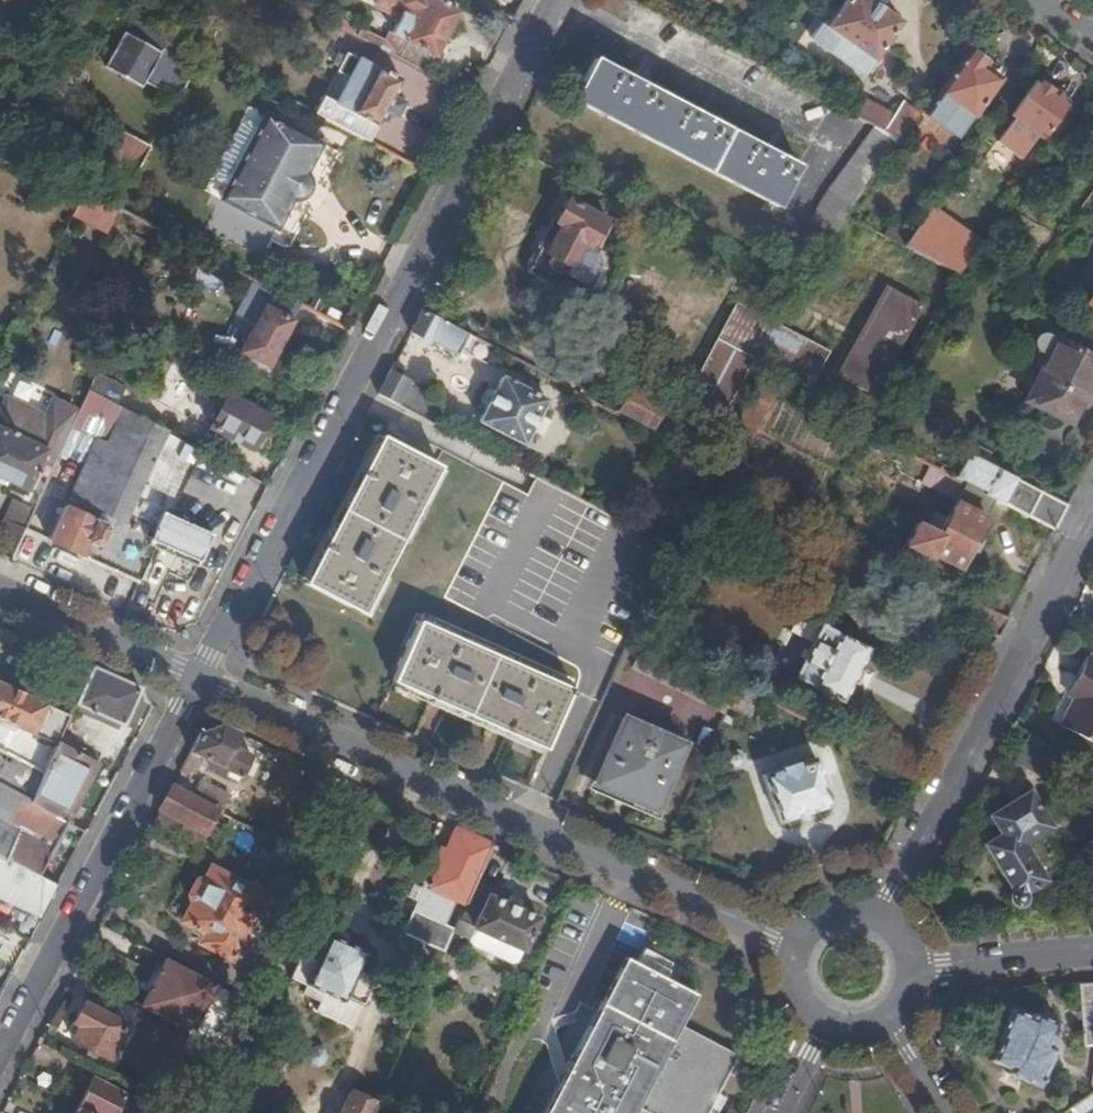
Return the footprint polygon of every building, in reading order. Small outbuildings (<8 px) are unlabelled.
[(71,0),(42,0),(41,2),(66,12),(71,0)] [(425,72),(433,55),(436,56),(458,11),(438,0),(400,0),(392,15),(399,19),(391,32),(401,38),(392,55),(425,72)] [(888,13),(869,0),(845,0),(826,27),(821,24),(810,38),(850,66),(861,74),(898,21),(888,13)] [(157,31),(168,36),(174,23),(162,17),(157,31)] [(355,35),(382,50),(386,42),(359,27),(355,35)] [(194,66),(183,60),(190,48),(168,36),(144,81),(176,98),(194,66)] [(1004,74),(972,53),(953,79),(947,75),(921,112),(957,138),(973,116),(1004,74)] [(314,113),(368,141),(384,112),(397,118),(405,102),(392,95),(400,80),(358,58),(357,60),(346,54),(336,72),(348,78),(334,103),(323,97),(314,113)] [(671,123),(640,83),(596,58),(574,100),(627,127),(707,170),(671,123)] [(348,78),(336,72),(323,97),(334,103),(348,78)] [(1042,137),(1066,102),(1037,80),(1012,115),(1042,137)] [(671,123),(707,170),(776,207),(798,167),(640,83),(671,123)] [(851,114),(874,126),(900,141),(920,113),(903,102),(894,114),(859,97),(857,102),(851,114)] [(851,114),(857,102),(850,100),(844,110),(851,114)] [(209,200),(221,206),(264,121),(251,115),(248,115),(245,115),(205,193),(206,197),(209,200)] [(221,206),(277,235),(321,150),(264,121),(221,206)] [(133,176),(149,143),(113,125),(96,158),(133,176)] [(804,233),(828,246),(845,215),(866,185),(900,141),(874,126),(825,193),(804,233)] [(321,150),(277,235),(289,241),(292,241),(330,168),(333,161),(333,158),(329,155),(321,150)] [(612,200),(581,184),(572,202),(568,200),(556,222),(561,225),(547,252),(540,248),(539,250),(535,252),(531,255),(529,258),(528,262),(528,267),(528,272),(560,290),(565,282),(578,289),(578,291),(580,292),(582,290),(588,287),(602,262),(599,256),(600,253),(598,252),(597,254),(596,253),(605,235),(600,232),(604,223),(606,220),(603,218),(612,200)] [(84,191),(76,208),(90,215),(101,217),(108,212),(111,205),(84,191)] [(903,246),(956,275),(981,242),(931,207),(903,246)] [(600,232),(605,235),(610,226),(604,223),(600,232)] [(153,249),(164,254),(172,237),(161,231),(153,249)] [(132,295),(142,300),(164,254),(153,249),(132,295)] [(837,373),(840,378),(844,379),(871,392),(882,373),(918,306),(886,287),(867,319),(837,373)] [(268,367),(301,304),(272,289),(240,352),(268,367)] [(125,310),(135,316),(142,300),(132,295),(125,310)] [(810,384),(828,348),(734,300),(687,389),(726,409),(754,355),(810,384)] [(475,338),(422,310),(410,333),(430,344),(432,342),(457,356),(460,351),(466,355),(475,338)] [(1068,425),(1091,381),(1092,382),(1092,350),(1058,332),(1055,337),(1046,333),(1042,332),(1038,334),(1035,338),(1033,344),(1036,350),(1046,356),(1022,402),(1068,425)] [(390,372),(379,394),(441,426),(446,416),(406,380),(390,372)] [(88,390),(115,404),(123,388),(96,374),(88,390)] [(768,404),(778,386),(761,377),(752,393),(715,465),(731,473),(740,457),(730,451),(757,398),(768,404)] [(534,427),(537,421),(547,401),(503,378),(479,423),(524,446),(534,427)] [(49,540),(105,565),(166,432),(115,404),(88,390),(73,424),(102,439),(101,441),(96,439),(49,540)] [(627,392),(616,413),(651,432),(662,411),(627,392)] [(209,428),(251,449),(268,416),(227,394),(209,428)] [(761,418),(768,404),(757,398),(730,451),(740,457),(748,440),(761,418)] [(27,490),(45,451),(53,455),(73,411),(54,402),(46,418),(6,399),(0,413),(0,478),(27,490)] [(761,418),(748,440),(765,449),(777,427),(761,418)] [(543,424),(537,421),(534,427),(540,430),(543,424)] [(169,516),(200,449),(166,432),(105,565),(139,581),(155,547),(196,566),(210,534),(169,516)] [(305,582),(364,613),(440,468),(381,437),(305,582)] [(990,496),(1053,530),(1066,505),(986,464),(990,456),(972,447),(955,478),(990,496)] [(942,527),(963,558),(990,496),(955,478),(945,472),(929,464),(920,482),(954,500),(942,527)] [(0,528),(0,537),(7,522),(24,530),(34,508),(14,499),(0,528)] [(11,560),(24,530),(7,522),(0,537),(0,555),(11,560)] [(963,558),(942,527),(936,535),(917,524),(905,547),(930,559),(932,554),(960,569),(963,558)] [(1006,622),(1002,616),(956,591),(946,610),(997,638),(1006,622)] [(788,631),(812,644),(821,625),(798,613),(788,631)] [(394,681),(544,748),(571,688),(421,620),(394,681)] [(821,625),(812,644),(795,678),(841,702),(851,683),(857,686),(863,674),(857,670),(868,650),(821,625)] [(723,716),(727,707),(737,684),(647,639),(631,672),(722,717),(723,716)] [(1084,738),(1092,743),(1092,659),(1087,656),(1065,695),(1074,700),(1067,713),(1084,738)] [(135,697),(139,689),(91,668),(74,704),(122,725),(123,724),(128,714),(137,718),(144,701),(135,697)] [(740,693),(743,687),(737,684),(727,707),(733,710),(734,706),(737,707),(742,694),(740,693)] [(58,742),(69,716),(0,685),(0,750),(11,755),(20,734),(10,729),(12,725),(56,745),(58,742)] [(1074,700),(1065,695),(1061,704),(1067,713),(1074,700)] [(132,728),(137,718),(128,714),(123,724),(132,728)] [(596,784),(656,811),(685,745),(669,737),(673,727),(646,715),(641,726),(625,718),(596,784)] [(722,717),(720,722),(729,725),(731,721),(723,716),(722,717)] [(235,749),(241,735),(222,726),(200,734),(178,775),(185,778),(189,770),(196,773),(204,759),(209,761),(207,765),(222,773),(225,768),(243,776),(253,757),(235,749)] [(1017,769),(1056,788),(1071,761),(1032,741),(1017,769)] [(66,823),(72,827),(101,762),(58,742),(56,745),(51,758),(44,773),(30,805),(66,823)] [(30,805),(44,773),(34,768),(0,751),(0,819),(19,829),(30,805)] [(34,768),(44,773),(51,758),(41,754),(34,768)] [(776,823),(830,806),(816,759),(796,765),(796,764),(780,769),(780,770),(762,776),(776,823)] [(201,779),(192,797),(217,810),(220,812),(229,794),(201,779)] [(192,797),(172,786),(160,809),(203,833),(204,833),(217,810),(192,797)] [(1029,794),(1018,801),(1024,808),(1035,801),(1029,794)] [(1024,808),(1018,801),(991,818),(1003,836),(986,846),(1014,891),(1011,894),(1010,898),(1010,902),(1012,905),(1015,907),(1019,907),(1024,906),(1026,902),(1026,898),(1025,894),(1063,870),(1041,835),(1052,828),(1035,801),(1024,808)] [(6,859),(38,876),(66,823),(30,805),(19,829),(6,859)] [(203,833),(160,809),(153,822),(197,845),(203,833)] [(6,859),(19,829),(0,819),(0,856),(6,859)] [(472,892),(492,846),(456,830),(429,889),(425,888),(424,891),(422,890),(419,896),(411,892),(406,904),(413,907),(411,913),(442,926),(454,900),(466,904),(472,892)] [(39,920),(40,920),(57,888),(0,859),(0,902),(39,920)] [(209,948),(230,959),(264,896),(223,874),(211,867),(203,880),(200,879),(197,880),(189,896),(190,899),(193,902),(182,921),(214,938),(209,948)] [(577,893),(581,885),(573,882),(570,889),(577,893)] [(486,898),(472,892),(466,904),(452,934),(467,940),(473,929),(522,951),(537,918),(487,895),(486,898)] [(517,963),(522,951),(473,929),(467,940),(469,947),(510,965),(517,963)] [(343,997),(361,1005),(373,980),(355,972),(364,953),(327,936),(304,984),(306,986),(303,993),(318,1000),(322,993),(341,1002),(343,997)] [(288,977),(299,983),(314,955),(303,949),(288,977)] [(166,958),(141,1007),(180,1027),(190,1033),(216,984),(166,958)] [(634,1109),(642,1112),(707,1112),(737,1056),(711,1042),(708,1048),(695,1041),(690,1050),(670,1040),(675,1030),(694,996),(623,959),(591,1020),(544,1109),(542,1112),(632,1112),(634,1109)] [(123,997),(94,982),(72,1024),(78,1027),(71,1039),(108,1059),(127,1025),(112,1017),(123,997)] [(1080,987),(1084,1047),(1092,1046),(1092,986),(1080,987)] [(1054,1050),(1048,1047),(1057,1026),(1033,1014),(1030,1019),(1009,1010),(996,1039),(998,1040),(989,1062),(1007,1070),(1006,1074),(1037,1089),(1054,1050)] [(690,1050),(695,1041),(675,1030),(670,1040),(690,1050)] [(376,1106),(397,1059),(375,1050),(355,1095),(376,1106)] [(74,1106),(86,1112),(115,1112),(124,1096),(89,1077),(74,1106)] [(1063,1112),(1089,1112),(1092,1111),(1092,1092),(1063,1112)] [(376,1106),(355,1095),(352,1094),(342,1112),(373,1112),(375,1109),(376,1106)]
